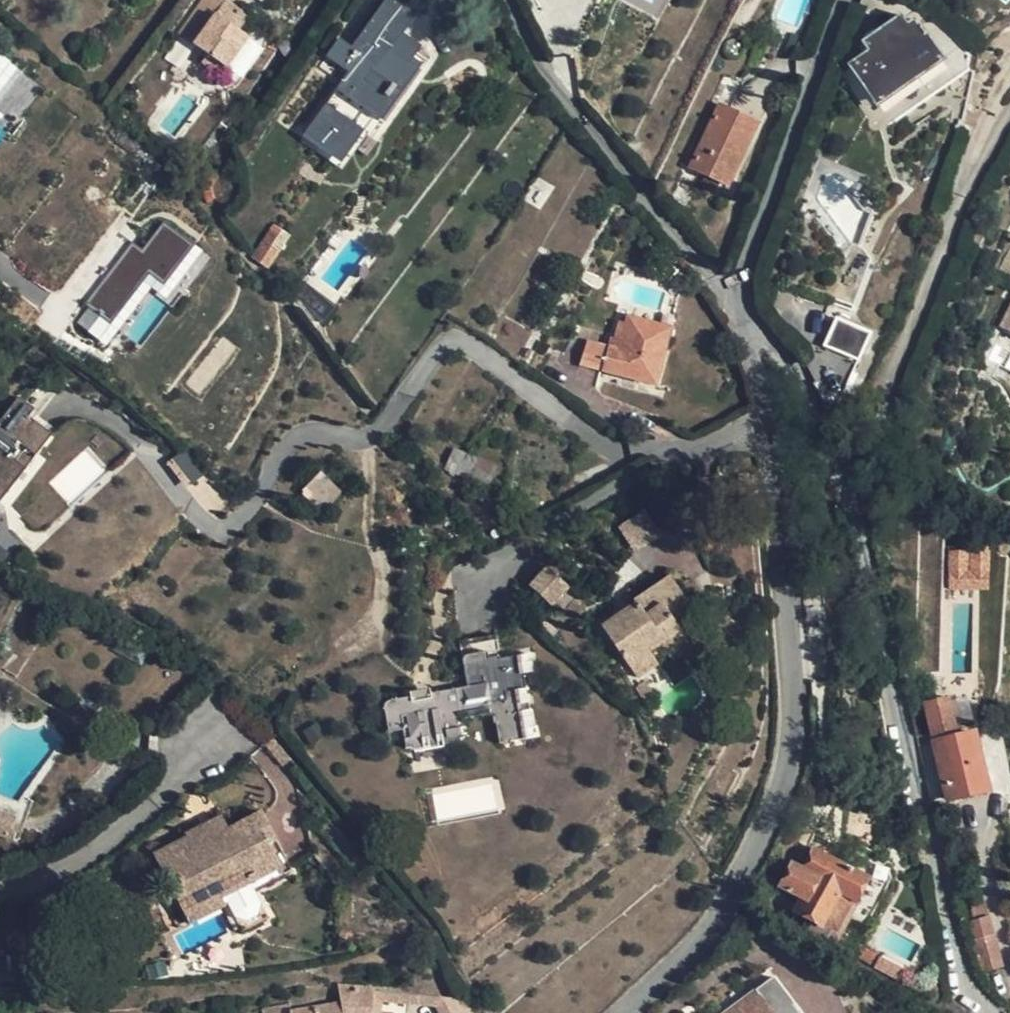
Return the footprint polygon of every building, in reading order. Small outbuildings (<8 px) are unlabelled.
[(193,45),(225,0),(203,0),(201,3),(180,35),(193,45)] [(193,45),(207,54),(228,68),(249,39),(240,32),(233,27),(243,12),(226,0),(225,0),(193,45)] [(389,0),(386,0),(353,47),(340,39),(320,67),(342,82),(303,138),(341,164),(375,117),(383,121),(422,65),(413,59),(421,48),(401,34),(413,16),(389,0)] [(925,10),(905,24),(899,15),(859,42),(865,51),(846,65),(887,124),(966,70),(966,55),(948,31),(925,10)] [(250,17),(243,12),(233,27),(240,32),(250,17)] [(284,41),(269,35),(263,49),(277,54),(284,41)] [(221,77),(228,68),(207,54),(201,64),(221,77)] [(10,62),(0,55),(0,75),(10,62)] [(756,124),(718,106),(689,166),(727,185),(756,124)] [(127,244),(72,320),(102,348),(149,284),(165,298),(205,253),(161,222),(141,254),(127,244)] [(274,226),(252,258),(266,269),(289,236),(274,226)] [(860,247),(850,244),(829,302),(850,311),(869,261),(860,247)] [(308,285),(299,298),(322,326),(337,306),(308,285)] [(1009,331),(1009,332),(1009,306),(1000,326),(1009,331)] [(587,340),(580,365),(659,386),(673,327),(626,314),(624,321),(618,320),(613,338),(611,337),(608,345),(587,340)] [(838,321),(821,358),(851,371),(868,333),(838,321)] [(0,428),(0,501),(1,502),(59,439),(38,419),(44,413),(28,398),(0,428)] [(495,467),(455,450),(446,470),(487,486),(495,467)] [(318,477),(303,495),(319,510),(335,493),(318,477)] [(618,526),(633,549),(658,534),(644,511),(618,526)] [(992,552),(954,551),(953,587),(991,588),(992,552)] [(569,587),(547,568),(530,588),(552,608),(569,587)] [(651,654),(663,645),(680,633),(673,624),(690,611),(667,579),(634,603),(636,608),(603,631),(638,681),(659,666),(651,654)] [(692,651),(680,633),(663,645),(675,663),(692,651)] [(534,738),(519,657),(488,662),(486,653),(462,657),(466,687),(387,702),(384,708),(388,733),(403,730),(406,750),(463,739),(460,720),(493,713),(499,745),(534,738)] [(946,697),(923,702),(946,801),(987,791),(974,733),(956,737),(946,697)] [(450,790),(435,794),(440,819),(496,806),(492,785),(490,778),(450,788),(450,790)] [(0,794),(0,836),(18,842),(31,805),(18,800),(0,794)] [(259,810),(226,827),(208,836),(202,825),(184,834),(184,837),(152,854),(188,923),(226,905),(240,930),(265,918),(251,891),(283,874),(266,843),(275,839),(259,810)] [(219,816),(202,825),(208,836),(226,827),(219,816)] [(837,848),(815,837),(798,869),(793,866),(781,887),(803,899),(797,911),(813,920),(808,931),(826,941),(832,930),(837,933),(866,879),(831,861),(837,848)] [(987,917),(969,923),(981,970),(999,965),(987,917)] [(774,977),(726,1012),(800,1012),(774,977)] [(379,1012),(372,1009),(375,991),(337,988),(341,1005),(306,1012),(383,1012),(379,1012)] [(379,1012),(380,1000),(382,992),(375,991),(372,1009),(379,1012)] [(465,998),(382,992),(380,1000),(431,1004),(438,1012),(472,1012),(465,998)]
